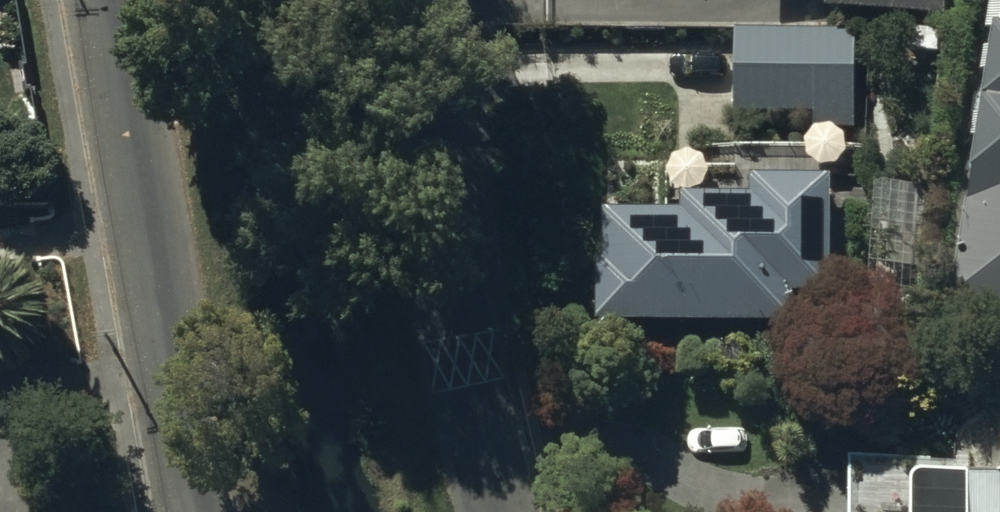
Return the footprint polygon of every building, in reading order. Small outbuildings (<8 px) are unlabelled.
[(942,12),(942,0),(824,0),(823,7),(942,12)] [(991,18),(950,298),(999,305),(999,19),(991,18)] [(856,28),(734,27),(734,110),(815,110),(815,130),(855,130),(856,28)] [(831,293),(832,173),(752,173),(752,191),(680,191),(680,207),(603,207),(603,253),(595,253),(594,318),(794,319),(794,293),(831,293)] [(912,470),(912,511),(999,511),(999,470),(912,470)]
